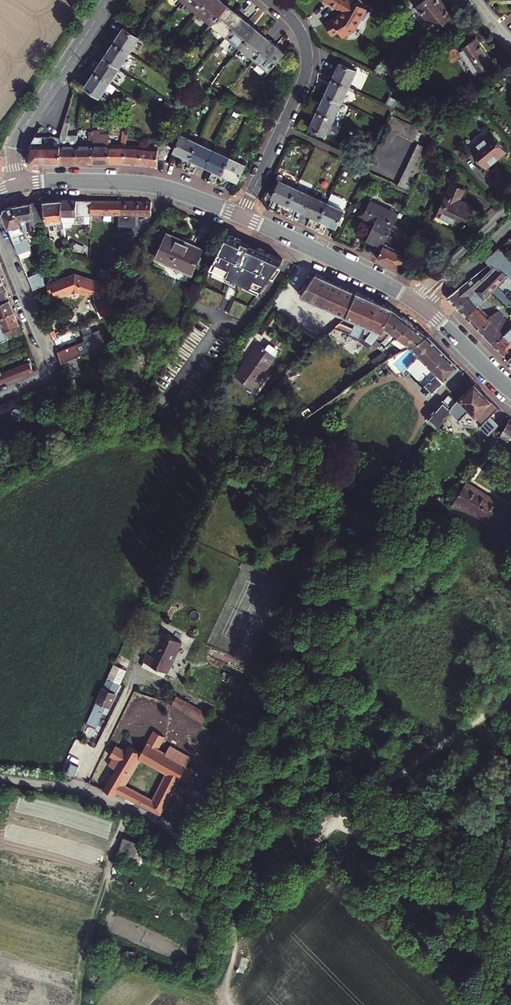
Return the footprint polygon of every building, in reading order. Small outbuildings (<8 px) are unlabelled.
[(208,0),(185,0),(184,1),(198,12),(208,0)] [(228,5),(221,0),(208,0),(198,12),(212,24),(228,5)] [(353,0),(324,0),(324,1),(338,9),(340,8),(343,10),(340,14),(325,23),(331,35),(339,30),(340,32),(343,33),(354,27),(361,15),(365,17),(369,9),(353,0)] [(454,17),(441,0),(424,0),(416,6),(436,31),(454,17)] [(212,24),(227,36),(242,17),(228,5),(212,24)] [(227,36),(241,47),(256,29),(242,17),(227,36)] [(114,41),(130,51),(140,37),(124,26),(114,41)] [(255,59),(271,40),(256,29),(241,47),(255,59)] [(476,37),(460,48),(476,73),(492,62),(476,37)] [(285,52),(271,40),(255,59),(269,71),(285,52)] [(130,51),(114,41),(104,57),(114,63),(120,67),(130,51)] [(110,82),(120,67),(114,63),(104,57),(95,72),(110,82)] [(357,70),(340,62),(332,78),(349,86),(357,70)] [(110,82),(95,72),(86,86),(100,96),(110,82)] [(342,102),(349,86),(332,78),(325,94),(342,102)] [(42,145),(43,137),(43,136),(35,136),(30,145),(26,160),(29,163),(59,163),(61,137),(65,121),(74,92),(70,82),(65,89),(67,91),(60,105),(59,110),(56,109),(49,132),(57,134),(56,136),(50,136),(50,137),(49,145),(42,145)] [(325,94),(318,110),(334,118),(342,102),(325,94)] [(266,105),(261,115),(271,119),(275,109),(266,105)] [(334,118),(318,110),(310,127),(326,135),(334,118)] [(386,128),(393,131),(399,118),(392,115),(388,124),(386,128)] [(399,118),(393,131),(400,134),(406,122),(399,118)] [(70,123),(65,121),(61,137),(59,163),(76,163),(77,145),(77,139),(77,138),(65,137),(70,123)] [(407,138),(413,125),(406,122),(400,134),(407,138)] [(420,128),(413,125),(407,138),(414,141),(420,128)] [(93,140),(93,145),(92,163),(109,163),(110,145),(109,145),(109,139),(109,135),(100,134),(100,130),(94,130),(94,132),(93,140)] [(116,145),(110,145),(109,163),(124,163),(126,144),(127,138),(126,138),(127,133),(124,132),(123,138),(117,137),(116,145)] [(471,150),(485,167),(506,150),(492,133),(471,150)] [(190,158),(198,142),(182,134),(174,151),(190,158)] [(50,137),(43,137),(42,145),(49,145),(50,137)] [(214,149),(198,142),(190,158),(206,166),(214,149)] [(418,143),(415,150),(427,156),(428,154),(431,149),(418,143)] [(126,144),(124,163),(157,165),(157,158),(164,160),(169,148),(163,145),(160,144),(158,147),(126,144)] [(77,145),(76,163),(92,163),(93,145),(77,145)] [(214,149),(206,166),(222,173),(230,157),(214,149)] [(415,150),(411,157),(424,163),(427,156),(415,150)] [(246,164),(230,157),(222,173),(239,181),(246,164)] [(411,157),(408,164),(421,170),(424,163),(411,157)] [(421,170),(408,164),(405,171),(417,177),(421,170)] [(405,171),(401,178),(414,184),(417,177),(405,171)] [(401,178),(398,185),(411,190),(414,184),(401,178)] [(289,204),(296,188),(280,180),(272,196),(289,204)] [(464,229),(474,206),(460,200),(465,189),(451,182),(437,212),(436,215),(453,223),(453,224),(464,229)] [(289,204),(305,212),(312,195),(296,188),(289,204)] [(312,195),(305,212),(321,219),(328,203),(312,195)] [(43,201),(47,223),(55,221),(57,229),(61,228),(63,234),(66,233),(63,223),(63,220),(63,199),(43,201)] [(63,220),(63,223),(92,224),(92,200),(63,199),(63,220)] [(92,224),(91,231),(101,231),(101,215),(119,215),(122,215),(122,201),(92,200),(92,224)] [(43,201),(31,203),(35,225),(47,223),(43,201)] [(122,218),(122,215),(151,215),(152,201),(122,201),(122,215),(119,215),(119,218),(122,218)] [(152,201),(151,215),(159,216),(163,205),(152,201)] [(398,214),(370,201),(363,217),(375,223),(367,240),(383,247),(398,214)] [(31,203),(14,205),(26,233),(30,233),(30,230),(36,229),(35,228),(35,225),(31,203)] [(344,210),(328,203),(321,219),(337,227),(344,210)] [(3,215),(19,254),(32,249),(26,233),(14,205),(5,209),(3,215)] [(42,227),(35,228),(36,229),(38,237),(43,236),(44,236),(42,227)] [(392,228),(377,259),(399,269),(407,253),(398,249),(399,247),(396,246),(402,232),(392,228)] [(157,258),(192,273),(202,250),(167,234),(157,258)] [(285,260),(229,234),(211,269),(262,291),(285,260)] [(498,269),(509,275),(510,275),(510,259),(499,247),(491,254),(501,265),(498,269)] [(19,254),(21,260),(34,254),(32,249),(19,254)] [(486,260),(489,264),(498,269),(501,265),(491,254),(486,260)] [(38,271),(34,259),(25,262),(29,274),(38,271)] [(498,269),(489,264),(447,298),(466,317),(477,306),(510,275),(509,275),(498,269)] [(89,296),(93,297),(112,290),(114,289),(113,286),(103,282),(79,272),(59,280),(49,284),(51,290),(54,288),(56,293),(58,298),(73,293),(82,293),(89,296)] [(30,278),(35,289),(45,285),(40,273),(30,278)] [(346,316),(357,293),(316,274),(300,295),(302,297),(294,311),(295,311),(289,320),(319,342),(325,336),(346,316)] [(10,299),(5,288),(0,290),(0,303),(10,299)] [(93,297),(95,302),(114,294),(112,290),(93,297)] [(373,300),(357,293),(346,316),(356,321),(351,333),(359,337),(365,324),(363,324),(373,300)] [(95,302),(101,317),(121,310),(114,294),(95,302)] [(230,312),(243,317),(249,303),(235,298),(230,312)] [(15,311),(10,299),(0,303),(0,317),(15,311)] [(363,324),(365,324),(382,332),(392,309),(373,300),(363,324)] [(477,306),(466,317),(480,331),(499,313),(497,312),(488,317),(477,306)] [(378,338),(382,341),(403,316),(394,309),(392,309),(382,332),(378,338)] [(4,331),(8,340),(24,333),(20,324),(15,311),(0,317),(0,333),(4,331)] [(496,325),(499,329),(505,319),(499,313),(480,331),(484,336),(496,325)] [(397,336),(414,324),(403,316),(382,341),(388,346),(390,343),(397,336)] [(403,350),(411,346),(428,335),(414,324),(397,336),(390,343),(403,350)] [(504,334),(499,329),(496,325),(484,336),(493,345),(504,334)] [(500,352),(510,340),(510,327),(504,334),(493,345),(500,352)] [(62,362),(75,357),(106,344),(100,330),(83,336),(85,341),(58,352),(62,362)] [(408,367),(425,384),(422,388),(426,393),(430,389),(433,392),(459,366),(430,336),(428,335),(411,346),(420,356),(408,367)] [(500,352),(507,360),(510,356),(510,340),(500,352)] [(258,345),(236,375),(253,387),(276,357),(258,345)] [(372,360),(377,367),(386,360),(389,358),(391,357),(384,352),(372,360)] [(62,362),(66,371),(69,378),(81,373),(75,357),(62,362)] [(33,371),(30,363),(2,374),(0,369),(0,384),(33,371)] [(464,384),(469,389),(475,383),(470,378),(464,384)] [(452,408),(444,418),(449,422),(463,403),(483,423),(491,416),(499,408),(475,383),(469,389),(456,401),(452,405),(453,406),(452,408)] [(47,387),(53,401),(61,398),(55,384),(47,387)] [(449,396),(444,401),(452,408),(453,406),(452,405),(456,401),(449,396)] [(444,401),(441,404),(440,403),(435,408),(436,409),(428,418),(438,427),(444,418),(452,408),(444,401)] [(490,435),(500,425),(491,416),(483,423),(480,426),(490,435)] [(510,440),(510,439),(510,419),(500,435),(510,440)] [(510,508),(468,481),(465,486),(508,513),(510,508)] [(508,513),(465,486),(454,503),(453,505),(465,508),(485,517),(499,526),(508,513)] [(499,526),(510,533),(510,515),(508,513),(499,526)] [(166,671),(167,672),(182,641),(161,632),(155,644),(159,645),(154,655),(147,651),(143,660),(144,661),(166,671)] [(166,671),(144,661),(142,665),(164,676),(166,671)] [(123,674),(111,668),(107,677),(119,682),(123,674)] [(119,682),(107,677),(95,702),(105,706),(108,708),(119,682)] [(187,699),(178,694),(173,702),(183,707),(187,699)] [(105,706),(95,702),(83,730),(93,734),(105,706)] [(154,730),(147,742),(158,748),(165,736),(154,730)] [(181,779),(189,766),(188,765),(188,764),(167,753),(158,748),(147,742),(142,752),(129,745),(126,750),(117,744),(110,757),(113,758),(109,764),(116,769),(104,789),(117,794),(118,793),(162,815),(181,779)] [(171,745),(167,753),(188,764),(192,757),(171,745)] [(85,750),(77,747),(65,775),(73,779),(85,750)] [(195,769),(189,766),(181,779),(187,782),(195,769)]
